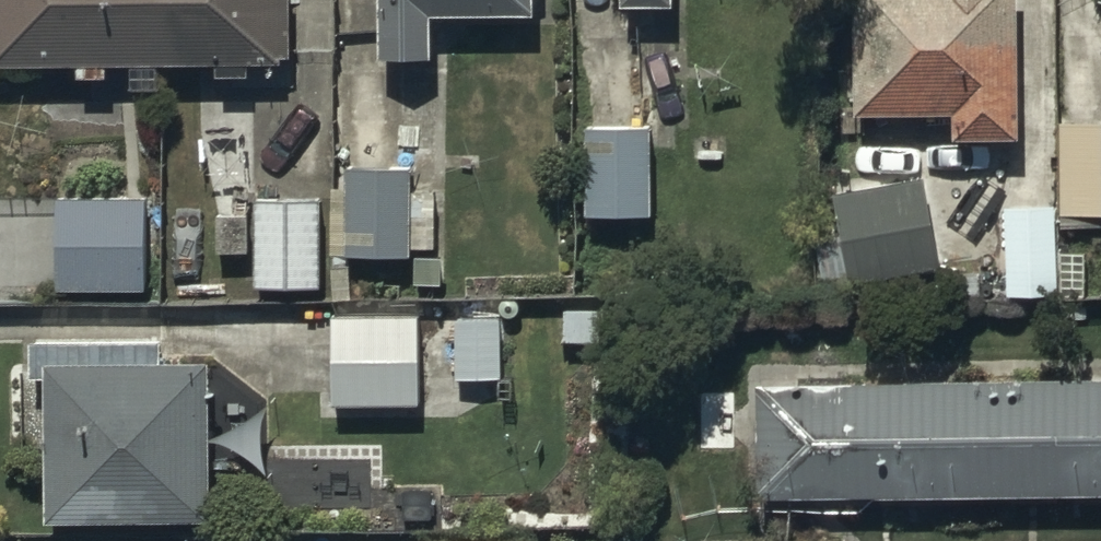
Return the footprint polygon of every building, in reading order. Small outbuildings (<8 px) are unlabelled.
[(77,62),(77,74),(103,74),(104,63),(131,63),(131,86),(155,86),(155,62),(215,62),(215,76),(248,76),(248,62),(291,62),(291,0),(0,0),(0,62),(77,62)] [(381,60),(428,59),(427,12),(534,9),(534,0),(380,0),(381,60)] [(853,112),(952,111),(952,139),(1019,138),(1018,0),(852,0),(853,112)] [(582,125),(582,212),(644,212),(644,125),(582,125)] [(1059,125),(1058,205),(1006,205),(1005,290),(1056,290),(1057,228),(1100,228),(1100,125),(1059,125)] [(408,159),(347,159),(345,255),(409,255),(409,247),(433,248),(433,189),(408,189),(408,159)] [(916,175),(829,196),(851,282),(937,261),(916,175)] [(141,196),(54,196),(54,292),(141,292),(141,196)] [(318,198),(253,198),(253,286),(319,285),(318,198)] [(497,379),(499,319),(455,319),(455,335),(419,335),(419,316),(330,316),(329,404),(419,405),(419,378),(497,379)] [(210,364),(48,365),(49,519),(211,518),(210,364)] [(759,499),(1100,494),(1100,380),(757,384),(759,499)]
